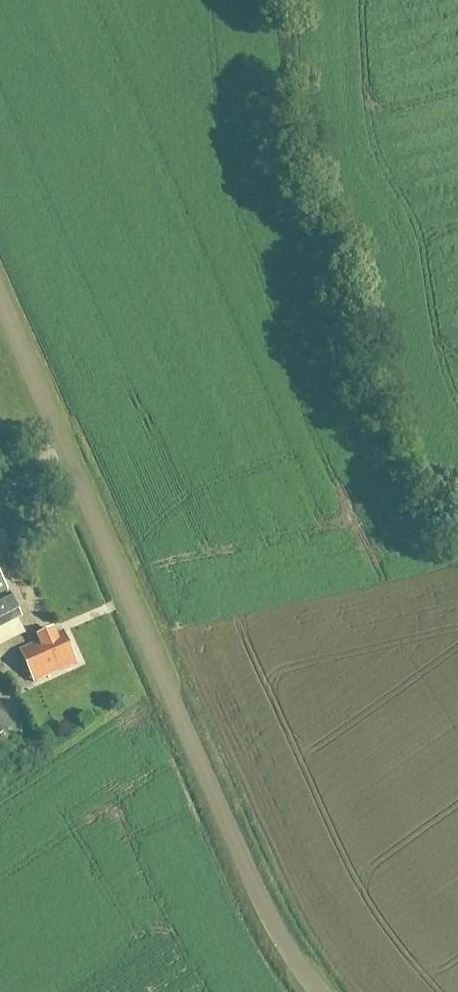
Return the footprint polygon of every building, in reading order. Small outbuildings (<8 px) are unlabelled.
[(0,575),(0,596),(9,592),(0,575)] [(21,617),(9,594),(0,599),(0,628),(21,617)] [(38,636),(41,642),(20,651),(33,682),(78,663),(64,632),(55,636),(52,630),(38,636)] [(5,726),(13,721),(0,700),(0,718),(5,726)]
